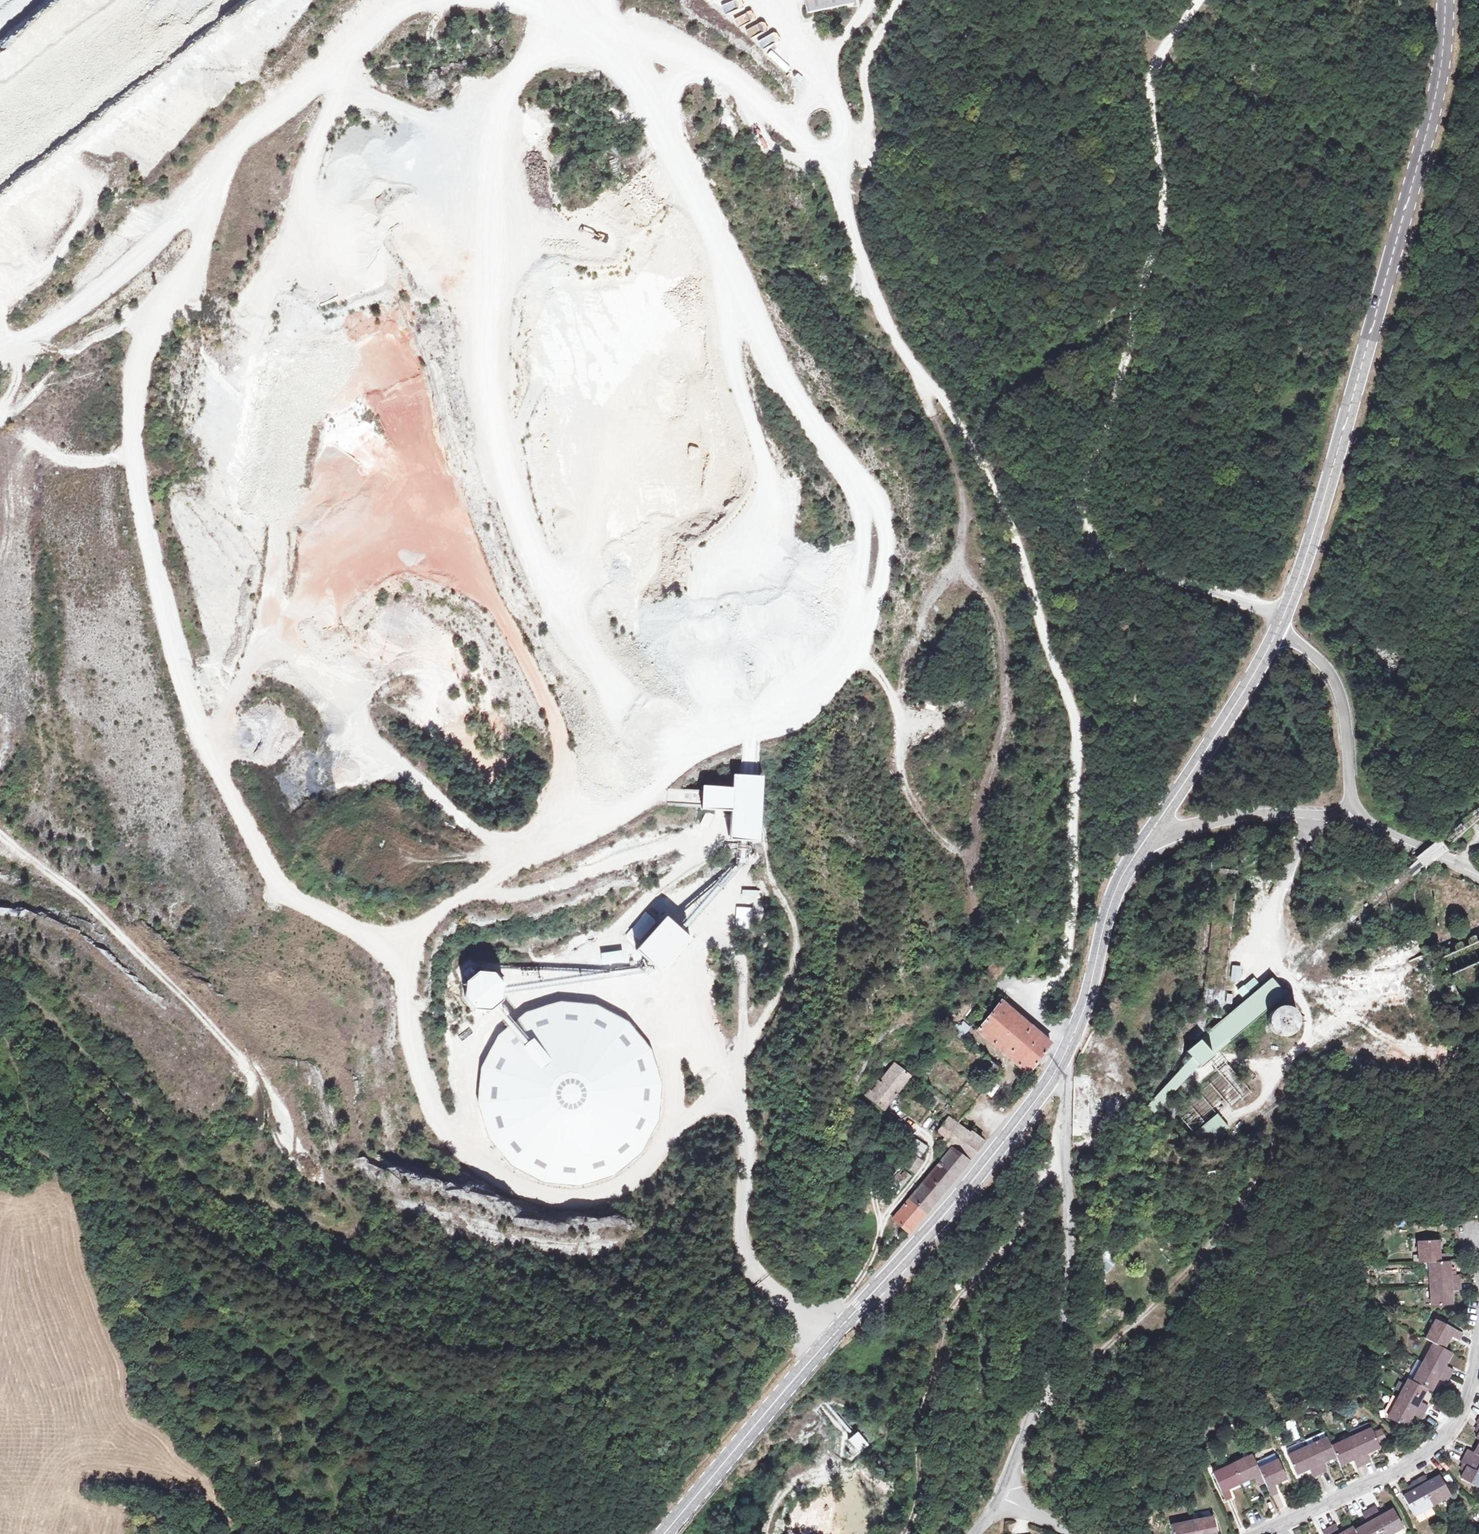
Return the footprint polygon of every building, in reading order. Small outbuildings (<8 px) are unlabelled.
[(808,12),(853,4),(852,0),(806,0),(808,12)] [(746,14),(736,18),(739,24),(749,20),(746,14)] [(748,36),(759,33),(757,27),(747,30),(748,36)] [(759,47),(767,42),(764,36),(756,40),(759,47)] [(394,379),(385,380),(387,405),(413,403),(410,364),(393,365),(394,379)] [(758,845),(761,779),(731,778),(730,790),(700,789),(699,814),(728,815),(727,843),(758,845)] [(751,930),(751,907),(735,907),(735,930),(751,930)] [(633,954),(658,976),(690,939),(664,916),(657,924),(644,913),(628,932),(642,944),(633,954)] [(1232,965),(1229,981),(1240,983),(1242,967),(1232,965)] [(499,978),(465,978),(465,1011),(498,1011),(499,978)] [(1277,985),(1271,978),(1186,1051),(1199,1066),(1208,1059),(1217,1051),(1284,993),(1277,985)] [(1254,978),(1243,987),(1249,995),(1260,987),(1254,978)] [(582,1000),(549,1002),(512,1021),(486,1055),(479,1095),(491,1138),(516,1165),(551,1181),(586,1182),(616,1171),(641,1150),(657,1125),(663,1093),(658,1063),(643,1034),(616,1011),(582,1000)] [(1005,1003),(985,1026),(1032,1066),(1052,1044),(1005,1003)] [(1291,1007),(1287,1005),(1283,1005),(1280,1005),(1278,1006),(1276,1007),(1274,1008),(1272,1010),(1270,1012),(1269,1014),(1268,1016),(1268,1018),(1268,1021),(1268,1023),(1269,1026),(1270,1028),(1271,1030),(1273,1032),(1275,1033),(1277,1034),(1279,1035),(1282,1036),(1284,1036),(1286,1035),(1289,1035),(1291,1034),(1293,1032),(1295,1030),(1296,1029),(1297,1026),(1298,1024),(1298,1022),(1298,1019),(1298,1017),(1297,1015),(1296,1012),(1295,1010),(1293,1009),(1291,1007)] [(963,1021),(953,1030),(960,1038),(970,1029),(963,1021)] [(888,1107),(925,1060),(909,1047),(901,1056),(894,1050),(884,1062),(891,1068),(877,1087),(874,1085),(869,1092),(888,1107)] [(1177,1112),(1194,1132),(1217,1113),(1238,1094),(1241,1098),(1250,1090),(1217,1051),(1208,1059),(1220,1074),(1177,1112)] [(1208,1063),(1189,1077),(1194,1084),(1213,1069),(1208,1063)] [(908,1234),(987,1141),(965,1123),(968,1120),(957,1110),(939,1131),(944,1135),(938,1143),(948,1151),(891,1219),(908,1234)] [(1229,1127),(1217,1113),(1194,1132),(1201,1140),(1213,1141),(1229,1127)] [(908,1150),(919,1159),(927,1148),(916,1140),(908,1150)] [(916,1173),(921,1163),(914,1160),(909,1170),(916,1173)] [(890,1199),(910,1176),(899,1168),(896,1172),(890,1166),(885,1173),(882,1170),(874,1179),(877,1183),(874,1186),(890,1199)] [(1470,1205),(1469,1220),(1478,1220),(1478,1205),(1470,1205)] [(1449,1271),(1449,1261),(1448,1254),(1439,1254),(1438,1240),(1418,1241),(1419,1263),(1429,1263),(1431,1305),(1451,1304),(1450,1290),(1460,1290),(1459,1275),(1455,1275),(1454,1271),(1449,1271)] [(1419,1401),(1426,1388),(1430,1390),(1437,1378),(1445,1382),(1452,1370),(1444,1365),(1451,1352),(1443,1348),(1450,1336),(1458,1340),(1461,1334),(1436,1320),(1425,1339),(1433,1343),(1423,1362),(1412,1381),(1408,1378),(1398,1398),(1388,1416),(1387,1417),(1405,1427),(1412,1414),(1420,1418),(1427,1406),(1419,1401)] [(1407,1377),(1412,1381),(1423,1362),(1417,1359),(1407,1377)] [(1385,1415),(1388,1416),(1398,1398),(1392,1395),(1384,1410),(1385,1415)] [(1349,1431),(1352,1437),(1371,1429),(1368,1423),(1349,1431)] [(1352,1437),(1332,1447),(1327,1437),(1288,1455),(1296,1474),(1308,1468),(1312,1476),(1327,1470),(1323,1462),(1336,1456),(1340,1464),(1352,1459),(1356,1467),(1370,1461),(1366,1452),(1379,1447),(1377,1442),(1386,1438),(1382,1430),(1373,1433),(1371,1429),(1352,1437)] [(857,1432),(849,1439),(860,1452),(868,1445),(857,1432)] [(1474,1453),(1468,1450),(1461,1463),(1463,1465),(1460,1470),(1464,1472),(1460,1478),(1478,1488),(1478,1443),(1474,1453)] [(1257,1485),(1265,1482),(1271,1495),(1278,1492),(1274,1483),(1286,1478),(1278,1460),(1259,1469),(1252,1455),(1213,1473),(1225,1500),(1232,1497),(1228,1488),(1253,1477),(1257,1485)] [(1414,1514),(1429,1505),(1449,1494),(1439,1476),(1427,1482),(1424,1476),(1411,1483),(1412,1486),(1407,1489),(1409,1493),(1403,1496),(1413,1514),(1414,1514)] [(1434,1513),(1429,1505),(1414,1514),(1418,1521),(1434,1513)] [(1402,1527),(1393,1510),(1381,1516),(1376,1508),(1363,1515),(1368,1523),(1355,1530),(1353,1527),(1341,1533),(1336,1526),(1323,1533),(1324,1533),(1389,1533),(1402,1527)] [(1171,1524),(1173,1533),(1217,1533),(1213,1516),(1171,1524)]
